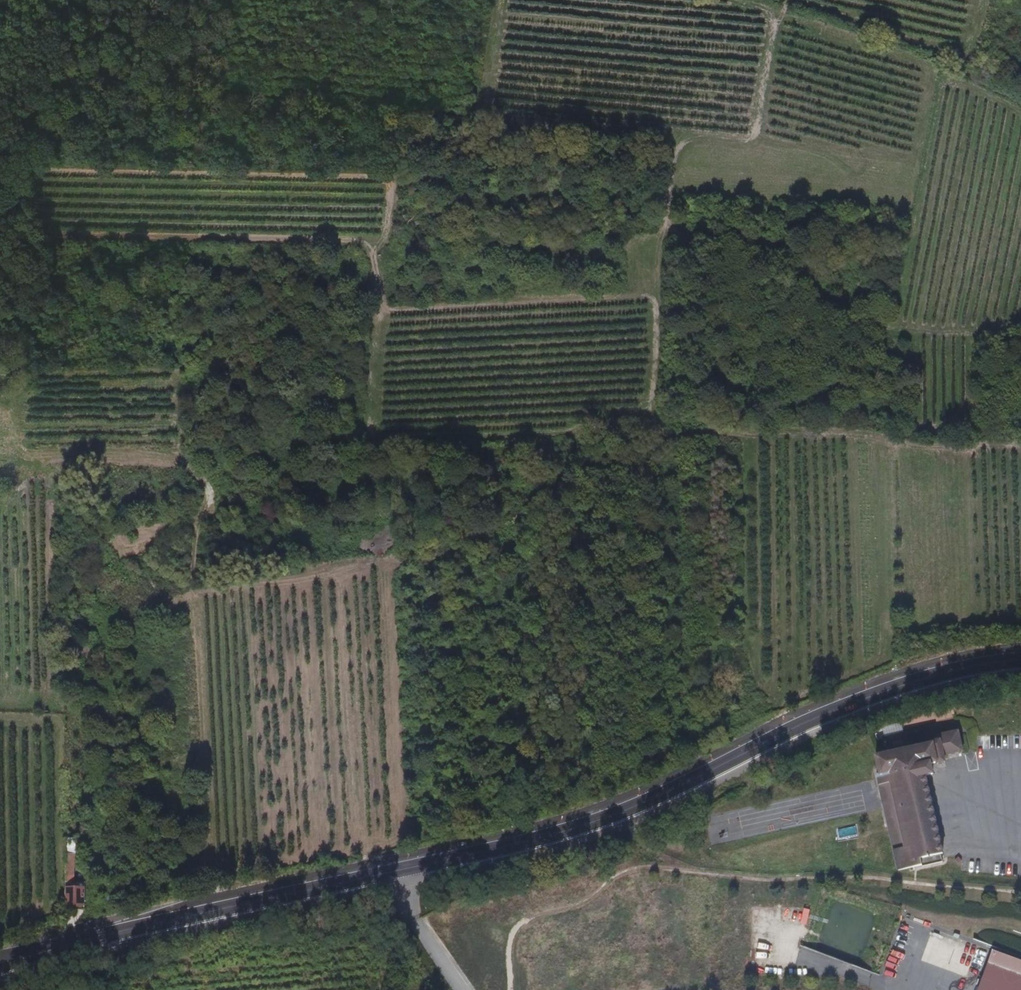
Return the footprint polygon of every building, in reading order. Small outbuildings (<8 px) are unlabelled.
[(962,760),(956,740),(937,744),(938,749),(931,751),(928,753),(923,754),(878,764),(874,765),(878,783),(875,783),(887,836),(894,872),(919,875),(920,876),(941,872),(940,868),(939,864),(941,863),(925,785),(932,783),(930,773),(935,772),(936,773),(944,771),(943,765),(962,760)] [(77,884),(79,844),(75,844),(75,838),(68,838),(67,884),(77,884)] [(83,910),(83,893),(62,893),(62,910),(83,910)] [(795,907),(791,921),(805,925),(808,910),(795,907)] [(979,989),(1020,989),(1020,972),(990,960),(979,989)]
